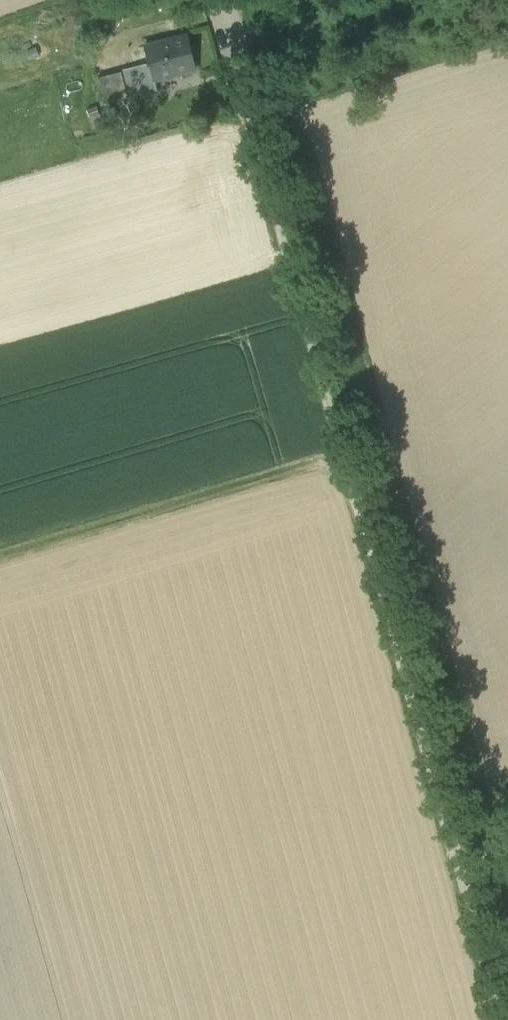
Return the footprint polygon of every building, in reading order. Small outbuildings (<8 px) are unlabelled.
[(195,32),(152,43),(155,65),(111,78),(120,106),(169,92),(165,81),(208,70),(195,32)]
